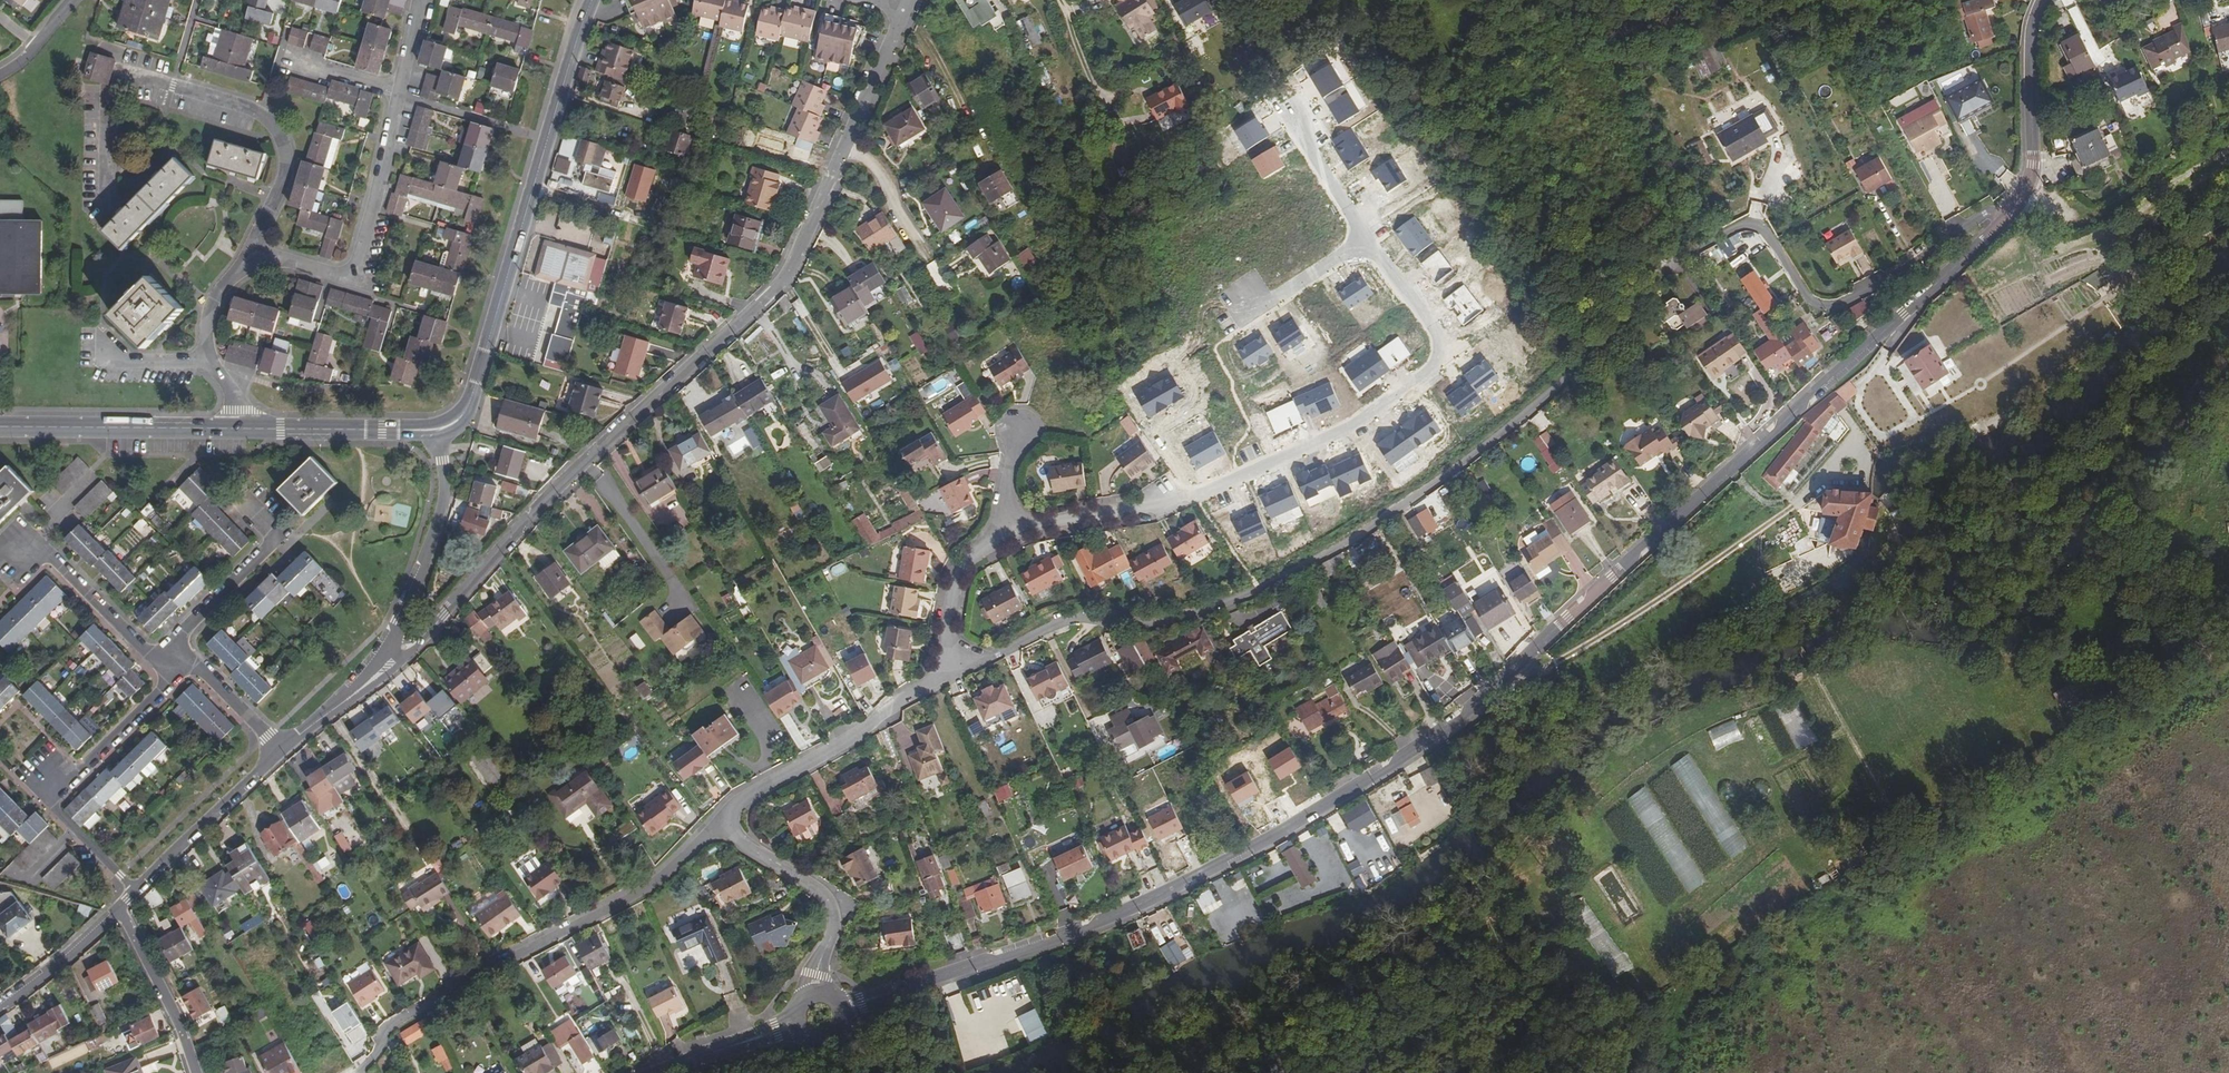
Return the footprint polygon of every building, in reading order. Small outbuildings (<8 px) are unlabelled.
[(172,0),(126,0),(118,27),(160,39),(167,18),(173,20),(174,14),(172,9),(169,8),(172,0)] [(245,18),(271,26),(275,14),(265,11),(269,0),(250,0),(245,18)] [(342,0),(293,0),(293,1),(337,14),(342,0)] [(407,0),(366,0),(362,12),(385,19),(387,11),(402,15),(407,0)] [(632,0),(625,0),(631,14),(637,12),(632,0)] [(637,12),(645,29),(664,21),(665,23),(677,17),(673,7),(670,1),(672,0),(632,0),(637,12)] [(699,16),(720,21),(725,0),(694,0),(692,8),(700,11),(699,16)] [(720,21),(719,26),(742,32),(748,6),(735,3),(735,0),(725,0),(720,21)] [(976,28),(982,24),(984,27),(991,22),(996,30),(1006,24),(999,12),(998,13),(995,9),(997,8),(995,5),(993,7),(989,0),(958,0),(976,28)] [(1121,1),(1116,4),(1128,27),(1132,25),(1140,39),(1153,32),(1146,18),(1154,14),(1146,0),(1121,0),(1121,1)] [(1176,6),(1186,25),(1189,24),(1196,37),(1221,23),(1208,0),(1187,0),(1176,6)] [(1960,24),(1967,22),(1973,42),(1991,37),(1983,11),(1996,8),(1993,0),(1972,0),(1962,3),(1961,0),(1960,0),(1958,1),(1954,2),(1960,24)] [(2205,10),(2206,10),(2215,7),(2213,2),(2203,5),(2205,10)] [(451,6),(444,30),(455,34),(458,25),(517,43),(515,51),(527,55),(535,30),(523,26),(523,24),(463,7),(463,9),(451,6)] [(779,42),(780,36),(785,13),(776,10),(775,13),(762,11),(755,36),(779,42)] [(785,13),(780,36),(801,42),(802,38),(809,40),(815,15),(800,10),(799,15),(786,11),(785,13)] [(2214,38),(2212,29),(2206,10),(2205,10),(2200,11),(2208,38),(2214,38)] [(824,23),(841,27),(842,21),(826,16),(824,23)] [(1031,16),(1018,22),(1025,37),(1028,35),(1030,40),(1040,35),(1031,16)] [(850,30),(851,23),(842,21),(841,27),(850,30)] [(357,67),(380,74),(393,30),(369,22),(357,67)] [(1871,22),(1864,25),(1866,32),(1875,28),(1871,22)] [(849,69),(853,51),(858,28),(859,25),(851,23),(850,30),(841,27),(824,23),(820,23),(818,33),(821,35),(820,43),(816,42),(815,47),(818,48),(817,53),(815,63),(827,66),(828,64),(849,69)] [(2175,60),(2190,53),(2181,25),(2174,28),(2175,32),(2165,37),(2165,39),(2145,50),(2154,68),(2163,64),(2166,68),(2176,63),(2175,60)] [(2218,52),(2228,50),(2228,25),(2212,29),(2214,38),(2218,52)] [(222,30),(214,27),(209,45),(217,47),(213,58),(205,56),(201,68),(250,83),(254,70),(245,68),(254,38),(223,29),(222,30)] [(292,27),(288,43),(304,48),(308,31),(292,27)] [(858,28),(853,51),(856,52),(865,30),(858,28)] [(2079,35),(2078,30),(2056,41),(2058,46),(2079,35)] [(1888,32),(1875,38),(1884,54),(1897,47),(1888,32)] [(269,42),(279,44),(280,35),(270,34),(269,42)] [(310,49),(326,54),(331,38),(315,34),(310,49)] [(2079,35),(2058,46),(2070,67),(2065,69),(2070,78),(2094,66),(2079,35)] [(426,39),(418,62),(443,70),(449,46),(426,39)] [(602,54),(597,71),(606,75),(608,76),(616,78),(618,70),(628,73),(635,52),(611,43),(606,56),(602,54)] [(1039,45),(1034,47),(1038,55),(1043,53),(1039,45)] [(1695,56),(1704,79),(1729,68),(1720,46),(1695,56)] [(116,60),(91,52),(84,78),(109,85),(116,60)] [(1798,56),(1789,60),(1791,64),(1795,62),(1797,66),(1812,58),(1808,52),(1799,57),(1798,56)] [(499,62),(492,86),(514,92),(521,69),(499,62)] [(1345,85),(1331,64),(1311,76),(1325,98),(1344,86),(1345,85)] [(2137,66),(2127,71),(2121,74),(2118,70),(2107,76),(2120,101),(2135,93),(2137,97),(2149,91),(2137,66)] [(593,70),(583,67),(578,84),(587,86),(593,70)] [(1149,67),(1142,71),(1145,77),(1153,73),(1149,67)] [(441,77),(428,72),(421,96),(437,101),(439,93),(459,100),(467,77),(443,70),(441,77)] [(923,110),(942,99),(927,75),(909,86),(923,110)] [(367,118),(374,93),(361,90),(362,88),(332,79),(330,87),(291,76),(286,92),(325,103),(326,98),(357,107),(354,114),(367,118)] [(620,108),(627,82),(616,78),(608,76),(607,82),(602,97),(606,97),(604,102),(613,105),(613,106),(620,108)] [(1000,92),(1009,87),(1004,78),(996,83),(1000,92)] [(1927,83),(1931,89),(1940,85),(1937,79),(1927,83)] [(1981,79),(1946,98),(1958,122),(1994,103),(1981,79)] [(1157,98),(1149,102),(1157,119),(1176,110),(1178,114),(1191,108),(1178,83),(1155,95),(1157,98)] [(2094,88),(2097,93),(2107,93),(2103,84),(2094,88)] [(800,113),(820,122),(825,111),(821,108),(826,96),(804,85),(794,110),(800,113)] [(1360,112),(1344,86),(1325,98),(1324,98),(1340,125),(1360,112)] [(478,102),(475,113),(484,115),(487,105),(478,102)] [(1928,107),(1935,121),(1943,116),(1936,103),(1928,107)] [(434,110),(418,105),(406,144),(412,146),(422,149),(434,110)] [(1940,130),(1935,121),(1928,107),(1927,106),(1903,119),(1901,124),(1921,161),(1928,157),(1923,148),(1932,144),(1934,145),(1937,145),(1939,144),(1940,142),(1940,140),(1940,138),(1937,132),(1940,130)] [(662,109),(659,119),(683,126),(686,117),(662,109)] [(913,109),(886,126),(898,146),(925,129),(913,109)] [(1733,161),(1746,154),(1744,151),(1766,139),(1766,137),(1778,130),(1765,110),(1753,117),(1752,116),(1719,135),(1733,161)] [(812,146),(816,148),(820,137),(816,135),(821,123),(820,122),(800,113),(788,138),(797,141),(812,146)] [(360,118),(360,127),(369,128),(370,119),(360,118)] [(1271,136),(1266,129),(1264,130),(1256,119),(1236,132),(1248,151),(1271,136)] [(2110,131),(2113,130),(2123,125),(2121,120),(2107,126),(2110,131)] [(313,213),(314,211),(326,167),(332,168),(338,150),(330,148),(333,137),(341,139),(342,140),(345,128),(320,121),(316,132),(315,132),(306,161),(303,160),(290,206),(301,210),(313,213)] [(465,145),(458,166),(465,168),(482,173),(495,128),(472,121),(468,133),(462,132),(459,143),(465,145)] [(1037,122),(1030,126),(1035,137),(1043,133),(1037,122)] [(2117,137),(2127,133),(2123,125),(2113,130),(2117,137)] [(2120,152),(2110,131),(2107,126),(2072,141),(2076,150),(2069,154),(2071,160),(2080,156),(2085,168),(2120,152)] [(1370,157),(1352,129),(1333,141),(1337,147),(1335,148),(1349,170),(1370,157)] [(689,141),(690,138),(676,133),(669,150),(684,155),(686,151),(691,153),(694,143),(689,141)] [(330,148),(338,150),(341,139),(333,137),(330,148)] [(266,155),(216,139),(209,164),(259,179),(266,155)] [(1744,151),(1746,154),(1768,142),(1766,139),(1744,151)] [(617,173),(603,168),(594,166),(600,145),(583,140),(578,161),(587,164),(585,171),(587,172),(584,185),(611,193),(617,173)] [(807,163),(812,146),(797,141),(791,157),(807,163)] [(603,168),(609,147),(600,145),(594,166),(603,168)] [(1285,167),(1279,155),(1281,154),(1276,146),(1253,161),(1265,179),(1285,167)] [(551,182),(566,186),(573,161),(559,157),(551,182)] [(1869,193),(1885,184),(1892,180),(1879,157),(1856,170),(1869,193)] [(176,158),(105,231),(123,249),(194,177),(176,158)] [(1407,180),(1393,158),(1371,171),(1377,180),(1380,178),(1389,192),(1407,180)] [(393,192),(389,203),(387,211),(403,216),(408,198),(460,214),(460,216),(466,218),(465,219),(477,223),(485,199),(458,190),(465,168),(458,166),(441,161),(434,183),(403,174),(401,173),(395,192),(393,192)] [(635,164),(626,197),(650,204),(659,170),(635,164)] [(754,177),(745,204),(770,212),(772,210),(774,203),(773,200),(775,194),(778,195),(781,185),(778,184),(780,176),(754,168),(752,176),(754,177)] [(1002,172),(982,185),(993,203),(1014,190),(1002,172)] [(907,177),(902,181),(906,187),(911,183),(907,177)] [(1892,180),(1885,184),(1891,194),(1898,190),(1892,180)] [(965,181),(956,184),(960,198),(970,195),(965,181)] [(925,204),(943,231),(964,217),(946,190),(925,204)] [(616,205),(618,197),(602,194),(600,201),(616,205)] [(42,295),(42,220),(23,219),(23,199),(0,199),(0,294),(42,295)] [(172,220),(188,242),(213,223),(196,202),(172,220)] [(344,220),(314,211),(313,213),(301,210),(297,224),(327,234),(320,255),(331,259),(336,240),(338,240),(344,220)] [(898,253),(907,248),(885,213),(869,222),(872,227),(861,234),(872,252),(890,241),(898,253)] [(739,216),(731,242),(754,249),(762,223),(739,216)] [(1434,241),(1415,216),(1396,231),(1415,256),(1434,241)] [(858,230),(861,234),(872,227),(869,222),(858,230)] [(559,223),(557,239),(585,241),(586,225),(559,223)] [(453,241),(450,251),(446,250),(443,251),(438,266),(417,259),(410,283),(454,296),(461,274),(462,275),(474,235),(447,227),(444,238),(453,241)] [(1848,232),(1824,246),(1835,266),(1850,257),(1852,260),(1861,255),(1848,232)] [(988,235),(968,248),(975,259),(982,254),(994,272),(1012,260),(999,242),(995,245),(988,235)] [(1729,259),(1737,252),(1728,240),(1719,246),(1729,259)] [(214,267),(225,255),(214,243),(202,255),(214,267)] [(540,264),(541,265),(539,266),(536,277),(544,279),(556,282),(589,292),(599,295),(605,275),(609,261),(554,245),(551,254),(548,253),(545,255),(542,256),(541,259),(540,261),(540,264)] [(699,263),(695,277),(721,284),(726,268),(728,269),(731,259),(695,248),(691,260),(699,263)] [(1025,270),(1037,263),(1028,249),(1016,256),(1025,270)] [(1455,269),(1440,250),(1423,264),(1438,283),(1455,269)] [(938,285),(947,279),(935,261),(926,267),(938,285)] [(850,279),(854,286),(866,306),(876,300),(871,291),(887,282),(876,263),(850,279)] [(1693,266),(1689,269),(1696,279),(1700,276),(1693,266)] [(1754,272),(1741,281),(1753,298),(1760,293),(1765,289),(1754,272)] [(114,315),(146,348),(154,340),(156,339),(171,323),(184,309),(150,277),(142,285),(142,284),(126,300),(126,301),(114,315)] [(1375,293),(1364,277),(1340,293),(1350,309),(1375,293)] [(323,285),(299,278),(294,293),(297,294),(290,316),(312,323),(323,285)] [(566,372),(583,315),(589,292),(556,282),(550,304),(564,308),(557,334),(555,334),(546,366),(566,372)] [(1455,306),(1461,313),(1459,315),(1466,324),(1485,309),(1465,284),(1446,299),(1453,308),(1455,306)] [(848,326),(870,312),(866,306),(854,286),(832,300),(848,326)] [(906,286),(897,291),(906,306),(914,301),(906,286)] [(370,299),(332,288),(326,304),(368,317),(369,316),(372,317),(364,346),(380,351),(392,309),(373,303),(374,301),(370,299)] [(1760,293),(1753,298),(1758,306),(1765,301),(1760,293)] [(787,295),(779,301),(786,312),(794,307),(787,295)] [(280,310),(236,296),(229,319),(273,332),(280,310)] [(1704,317),(1695,304),(1686,310),(1685,308),(1686,305),(1684,302),(1681,302),(1678,298),(1673,298),(1666,303),(1667,305),(1660,310),(1659,318),(1664,324),(1667,321),(1671,328),(1677,329),(1685,323),(1688,327),(1704,317)] [(680,334),(686,316),(688,307),(666,301),(658,327),(680,334)] [(1698,302),(1695,304),(1704,317),(1706,315),(1698,302)] [(1788,373),(1798,366),(1788,349),(1777,333),(1767,319),(1760,308),(1751,315),(1770,340),(1754,352),(1767,370),(1774,364),(1778,369),(1782,366),(1788,373)] [(1871,311),(1854,323),(1861,333),(1878,321),(1871,311)] [(397,356),(390,379),(414,386),(421,363),(428,365),(435,342),(442,344),(449,321),(425,315),(419,337),(412,335),(405,358),(397,356)] [(1773,315),(1767,319),(1777,333),(1782,329),(1773,315)] [(1308,338),(1294,317),(1286,322),(1287,325),(1274,334),(1286,352),(1292,349),(1301,343),(1308,338)] [(955,341),(963,336),(954,322),(945,327),(955,341)] [(1802,340),(1809,350),(1820,343),(1808,325),(1797,332),(1802,340)] [(2107,330),(2112,335),(2117,330),(2112,325),(2107,330)] [(309,362),(306,374),(330,382),(334,369),(325,367),(334,338),(316,332),(308,361),(309,362)] [(920,349),(926,345),(918,333),(912,337),(920,349)] [(626,336),(615,373),(637,379),(648,342),(626,336)] [(1276,352),(1265,336),(1241,352),(1252,368),(1261,363),(1263,366),(1271,360),(1269,357),(1276,352)] [(1413,353),(1400,336),(1379,351),(1392,368),(1413,353)] [(1742,359),(1749,354),(1736,336),(1729,341),(1728,340),(1699,359),(1712,378),(1723,370),(1725,373),(1743,361),(1742,359)] [(1788,349),(1798,366),(1813,356),(1809,350),(1802,340),(1788,349)] [(1301,343),(1292,349),(1296,356),(1306,350),(1301,343)] [(225,360),(256,369),(261,354),(229,344),(225,360)] [(962,349),(970,360),(976,356),(969,345),(968,344),(962,349)] [(1948,373),(1930,347),(1907,362),(1925,389),(1948,373)] [(290,354),(266,348),(259,370),(283,377),(290,354)] [(1379,351),(1377,348),(1347,370),(1362,391),(1393,369),(1392,368),(1379,351)] [(1024,373),(1031,369),(1018,349),(1003,358),(1004,361),(991,369),(1002,387),(1015,378),(1017,381),(1025,375),(1024,373)] [(1501,376),(1487,358),(1473,369),(1481,378),(1474,383),(1480,392),(1484,389),(1501,376)] [(895,373),(903,368),(897,359),(889,363),(895,373)] [(855,404),(893,380),(881,361),(865,371),(866,372),(863,374),(860,374),(843,385),(855,404)] [(1473,369),(1471,366),(1464,372),(1471,380),(1474,383),(1481,378),(1473,369)] [(1726,375),(1725,373),(1723,370),(1712,378),(1715,383),(1726,375)] [(1175,376),(1140,397),(1152,418),(1170,407),(1169,405),(1176,401),(1177,403),(1187,398),(1175,376)] [(1501,376),(1484,389),(1490,397),(1507,384),(1501,376)] [(734,397),(746,417),(775,399),(763,380),(734,397)] [(1473,383),(1471,380),(1458,390),(1456,387),(1448,393),(1463,414),(1484,398),(1473,383)] [(1834,392),(1845,402),(1859,391),(1851,381),(1834,392)] [(1314,418),(1343,405),(1333,382),(1304,395),(1311,411),(1314,418)] [(579,383),(571,410),(596,417),(604,390),(579,383)] [(869,404),(881,397),(878,392),(866,398),(869,404)] [(1845,402),(1834,392),(1824,401),(1836,411),(1837,413),(1848,405),(1845,402)] [(1311,411),(1304,395),(1296,399),(1303,414),(1311,411)] [(738,425),(747,419),(746,417),(734,397),(733,396),(724,401),(726,404),(711,413),(709,411),(700,417),(714,439),(724,434),(722,431),(737,422),(738,425)] [(860,428),(839,396),(822,407),(834,427),(824,433),(833,446),(860,428)] [(978,418),(987,413),(976,396),(944,416),(955,435),(959,436),(966,431),(965,428),(970,425),(979,420),(978,418)] [(539,408),(507,399),(499,430),(537,441),(545,410),(539,408)] [(1306,421),(1297,400),(1269,413),(1279,434),(1306,421)] [(545,410),(547,411),(548,403),(541,401),(539,408),(545,410)] [(1836,411),(1824,401),(1803,418),(1806,420),(1767,474),(1781,484),(1836,411)] [(1712,429),(1721,424),(1710,407),(1701,412),(1700,409),(1694,413),(1693,416),(1686,415),(1684,425),(1688,426),(1687,431),(1691,436),(1695,437),(1694,441),(1706,443),(1708,434),(1706,432),(1712,429)] [(1444,429),(1429,410),(1419,417),(1418,415),(1404,426),(1405,427),(1419,446),(1419,447),(1444,429)] [(1543,412),(1531,421),(1540,432),(1552,423),(1543,412)] [(1724,429),(1721,424),(1712,429),(1716,434),(1724,429)] [(755,449),(764,443),(755,427),(745,432),(755,449)] [(1419,446),(1405,427),(1398,432),(1397,431),(1379,444),(1394,464),(1413,450),(1419,446)] [(1640,452),(1632,457),(1640,469),(1656,458),(1655,455),(1657,454),(1666,455),(1674,450),(1669,443),(1662,431),(1653,436),(1650,431),(1633,442),(1640,452)] [(1227,449),(1217,432),(1205,439),(1188,449),(1200,470),(1229,453),(1227,449)] [(700,468),(715,459),(701,434),(672,450),(682,469),(696,462),(700,468)] [(1135,435),(1112,451),(1117,458),(1140,442),(1135,435)] [(745,436),(729,446),(735,455),(751,445),(745,436)] [(1549,448),(1541,437),(1534,442),(1538,448),(1539,447),(1543,453),(1549,448)] [(1669,443),(1674,450),(1675,449),(1679,454),(1683,451),(1675,439),(1669,443)] [(921,441),(902,452),(911,466),(929,455),(936,466),(948,459),(937,440),(925,446),(921,441)] [(1132,479),(1143,471),(1141,469),(1146,466),(1147,468),(1155,462),(1141,442),(1117,458),(1132,479)] [(1625,452),(1632,457),(1640,452),(1633,442),(1626,447),(1625,452)] [(507,447),(498,473),(518,479),(526,452),(507,447)] [(755,452),(759,459),(763,463),(766,469),(773,464),(762,447),(755,452)] [(1555,474),(1563,468),(1549,448),(1543,453),(1541,454),(1550,466),(1549,467),(1555,474)] [(1413,450),(1394,464),(1400,473),(1419,458),(1413,450)] [(1375,479),(1364,453),(1331,468),(1337,483),(1344,497),(1356,492),(1352,483),(1362,479),(1364,484),(1375,479)] [(822,473),(834,465),(828,456),(816,463),(822,473)] [(79,457),(52,484),(64,496),(91,468),(79,457)] [(313,457),(280,490),(306,516),(339,483),(313,457)] [(1589,485),(1601,501),(1602,502),(1611,495),(1609,493),(1617,487),(1621,492),(1633,484),(1617,461),(1606,468),(1607,471),(1601,475),(1588,484),(1589,485)] [(678,488),(662,463),(635,480),(650,505),(678,488)] [(1050,468),(1053,488),(1065,486),(1065,489),(1087,485),(1083,463),(1050,468)] [(776,468),(773,464),(766,469),(769,473),(776,468)] [(1331,468),(1329,464),(1311,472),(1311,470),(1298,476),(1309,500),(1321,494),(1320,491),(1334,484),(1337,483),(1331,468)] [(0,475),(0,522),(1,524),(34,491),(9,466),(0,475)] [(201,468),(180,488),(199,507),(192,515),(235,557),(251,540),(210,498),(220,487),(201,468)] [(969,486),(965,478),(942,489),(955,514),(975,504),(970,493),(967,488),(969,486)] [(836,485),(839,493),(851,488),(848,480),(836,485)] [(102,481),(75,507),(87,519),(114,492),(102,481)] [(516,494),(518,485),(505,481),(502,490),(516,494)] [(1292,481),(1276,489),(1277,491),(1265,497),(1275,518),(1278,516),(1303,505),(1292,481)] [(478,482),(472,502),(492,507),(497,487),(478,482)] [(1321,494),(1309,500),(1312,507),(1339,495),(1334,484),(1320,491),(1321,494)] [(913,509),(919,506),(917,502),(907,485),(900,491),(913,509)] [(1595,505),(1601,501),(1589,485),(1583,489),(1595,505)] [(1879,509),(1873,507),(1869,505),(1871,494),(1839,492),(1839,490),(1835,490),(1835,492),(1827,491),(1827,495),(1825,495),(1824,509),(1825,509),(1824,513),(1841,515),(1838,523),(1823,519),(1820,535),(1832,537),(1830,544),(1856,547),(1864,527),(1866,528),(1871,529),(1872,530),(1879,509)] [(1571,493),(1553,506),(1571,533),(1590,521),(1571,493)] [(798,500),(790,505),(800,520),(807,515),(798,500)] [(510,520),(512,513),(492,507),(472,502),(464,526),(472,529),(471,534),(475,535),(477,531),(485,534),(490,521),(480,517),(481,513),(483,514),(485,509),(493,511),(491,518),(510,520)] [(1303,505),(1278,516),(1282,526),(1307,514),(1303,505)] [(1271,531),(1260,508),(1251,512),(1253,515),(1238,522),(1247,542),(1271,531)] [(1428,509),(1418,516),(1429,534),(1439,527),(1428,509)] [(905,531),(928,520),(922,511),(901,522),(905,531)] [(1547,512),(1538,519),(1541,522),(1560,548),(1568,542),(1547,512)] [(852,521),(869,548),(884,541),(880,534),(866,514),(852,521)] [(1429,534),(1418,516),(1406,523),(1417,542),(1429,534)] [(1538,519),(1533,520),(1528,522),(1524,524),(1521,521),(1517,523),(1519,527),(1516,530),(1514,533),(1512,537),(1513,542),(1514,547),(1517,552),(1519,551),(1522,549),(1526,556),(1531,552),(1524,541),(1537,532),(1534,527),(1541,522),(1538,519)] [(1182,531),(1168,539),(1181,559),(1208,543),(1195,521),(1185,527),(1186,528),(1182,531)] [(1524,541),(1531,552),(1526,556),(1537,572),(1549,565),(1544,557),(1549,554),(1550,555),(1560,548),(1541,522),(1534,527),(1537,532),(1524,541)] [(81,524),(66,539),(93,567),(95,565),(123,592),(137,578),(110,550),(108,552),(81,524)] [(880,534),(884,541),(900,533),(896,526),(880,534)] [(599,527),(566,552),(583,573),(615,548),(599,527)] [(1491,530),(1484,535),(1488,539),(1495,535),(1491,530)] [(1133,567),(1140,581),(1145,579),(1146,582),(1165,572),(1164,569),(1172,564),(1163,545),(1131,562),(1133,567)] [(1133,567),(1131,562),(1122,547),(1111,553),(1109,549),(1092,558),(1088,560),(1084,552),(1076,556),(1093,587),(1133,567)] [(901,580),(925,584),(928,567),(926,567),(928,551),(906,548),(901,580)] [(274,575),(246,602),(262,619),(291,592),(295,597),(323,569),(306,551),(278,578),(274,575)] [(1342,555),(1318,569),(1324,581),(1349,567),(1342,555)] [(1053,557),(1037,565),(1038,568),(1032,570),(1024,575),(1035,595),(1064,579),(1053,557)] [(556,564),(538,578),(552,598),(570,585),(556,564)] [(166,592),(139,619),(154,634),(181,607),(182,608),(210,581),(195,566),(168,593),(166,592)] [(2220,575),(2228,582),(2228,570),(2225,567),(2220,575)] [(1509,584),(1511,588),(1519,599),(1520,601),(1538,589),(1528,572),(1509,584)] [(0,623),(0,642),(11,653),(68,596),(48,576),(0,623)] [(1449,582),(1452,588),(1459,584),(1456,578),(1449,582)] [(1452,588),(1446,592),(1457,610),(1470,602),(1459,584),(1452,588)] [(1013,586),(984,601),(986,605),(984,610),(988,618),(993,619),(995,623),(1025,608),(1013,586)] [(917,605),(918,600),(919,591),(897,587),(893,614),(919,618),(921,606),(917,605)] [(1511,588),(1508,590),(1515,602),(1519,599),(1511,588)] [(1500,589),(1473,606),(1487,630),(1515,612),(1500,589)] [(1321,590),(1314,594),(1321,606),(1328,602),(1321,590)] [(512,591),(486,609),(499,626),(516,615),(518,617),(526,612),(512,591)] [(729,607),(736,603),(731,594),(724,597),(729,607)] [(1545,618),(1551,613),(1543,604),(1537,608),(1545,618)] [(481,614),(493,631),(499,626),(486,609),(481,614)] [(1237,643),(1229,647),(1235,656),(1236,658),(1251,650),(1260,666),(1272,659),(1264,646),(1293,630),(1281,610),(1233,637),(1237,643)] [(662,637),(669,648),(693,630),(686,620),(671,631),(668,634),(666,630),(669,628),(656,611),(643,621),(658,641),(662,637)] [(488,628),(476,612),(467,619),(486,643),(494,637),(488,628)] [(1515,612),(1487,630),(1489,633),(1517,616),(1515,612)] [(1467,613),(1461,617),(1465,623),(1470,619),(1467,613)] [(693,630),(699,625),(692,616),(686,620),(693,630)] [(1389,617),(1383,621),(1397,644),(1404,640),(1389,617)] [(1441,631),(1451,648),(1457,659),(1469,650),(1466,645),(1475,639),(1474,637),(1465,623),(1461,617),(1441,631)] [(1470,619),(1465,623),(1474,637),(1481,633),(1473,617),(1470,619)] [(656,642),(658,641),(643,621),(642,621),(656,642)] [(96,624),(81,639),(121,680),(117,684),(131,698),(146,684),(132,669),(136,665),(96,624)] [(693,630),(699,639),(706,633),(699,625),(693,630)] [(1188,638),(1159,654),(1169,673),(1183,665),(1185,668),(1200,660),(1194,650),(1197,648),(1202,656),(1214,649),(1203,629),(1201,630),(1199,627),(1186,635),(1188,638)] [(911,660),(913,650),(910,649),(911,644),(913,632),(890,628),(887,647),(890,647),(889,656),(891,659),(908,662),(911,660)] [(1441,631),(1439,628),(1415,642),(1427,663),(1451,648),(1441,631)] [(223,630),(208,645),(235,671),(231,675),(258,703),(273,689),(247,661),(250,658),(223,630)] [(698,646),(699,639),(693,630),(669,648),(675,655),(683,649),(685,651),(688,652),(698,646)] [(639,650),(645,646),(636,634),(631,638),(639,650)] [(636,634),(645,646),(646,646),(637,634),(636,634)] [(639,650),(631,638),(629,640),(637,652),(639,650)] [(1143,638),(1134,643),(1135,644),(1147,665),(1155,659),(1143,638)] [(829,668),(836,664),(823,642),(816,646),(829,668)] [(1078,661),(1071,665),(1080,682),(1113,665),(1103,644),(1086,652),(1085,650),(1075,656),(1078,661)] [(1147,665),(1135,644),(1121,652),(1128,665),(1125,667),(1130,677),(1148,667),(1147,665)] [(793,679),(803,696),(809,692),(803,683),(811,678),(813,682),(831,671),(829,668),(816,646),(802,655),(797,647),(780,658),(793,679)] [(557,647),(553,650),(558,656),(562,653),(557,647)] [(1412,668),(1401,650),(1379,663),(1390,681),(1402,674),(1412,668)] [(848,665),(862,691),(873,685),(871,681),(878,677),(866,655),(848,665)] [(471,659),(444,681),(462,703),(488,682),(471,659)] [(1384,683),(1374,665),(1348,680),(1357,696),(1370,688),(1372,690),(1384,683)] [(1031,686),(1042,707),(1073,691),(1062,668),(1045,677),(1046,679),(1031,686)] [(1414,671),(1412,668),(1402,674),(1404,677),(1414,671)] [(1402,674),(1390,681),(1392,684),(1404,677),(1402,674)] [(20,691),(6,677),(0,682),(0,712),(20,691)] [(802,701),(805,699),(803,696),(793,679),(789,681),(802,701)] [(38,680),(24,695),(79,749),(93,736),(100,729),(87,715),(79,722),(38,680)] [(766,696),(780,718),(789,713),(787,710),(792,707),(802,701),(789,681),(766,696)] [(637,687),(645,696),(651,691),(644,682),(637,687)] [(218,743),(236,726),(194,684),(177,701),(218,743)] [(976,699),(987,721),(1016,707),(1006,685),(996,690),(986,694),(976,699)] [(985,691),(986,694),(996,690),(994,686),(985,691)] [(416,723),(432,710),(428,704),(416,689),(409,694),(412,698),(408,701),(402,705),(416,723)] [(445,690),(428,704),(432,710),(442,721),(458,707),(445,690)] [(1348,707),(1341,695),(1339,696),(1338,694),(1314,707),(1318,712),(1310,717),(1316,728),(1347,710),(1346,708),(1348,707)] [(91,710),(95,714),(107,702),(103,698),(91,710)] [(1796,750),(1813,743),(1796,702),(1779,709),(1796,750)] [(401,721),(390,705),(371,719),(382,734),(401,721)] [(1016,707),(987,721),(990,728),(1019,714),(1016,707)] [(1116,728),(1111,730),(1125,758),(1138,751),(1134,743),(1138,741),(1141,748),(1154,741),(1152,737),(1162,732),(1154,718),(1150,719),(1149,717),(1136,725),(1127,710),(1112,719),(1116,728)] [(455,711),(443,720),(455,736),(467,727),(455,711)] [(717,721),(731,740),(739,735),(725,715),(717,721)] [(371,719),(370,717),(362,722),(364,724),(359,728),(352,733),(364,751),(384,737),(382,734),(371,719)] [(1714,751),(1742,740),(1734,719),(1706,731),(1714,751)] [(707,730),(720,748),(731,740),(717,721),(714,723),(715,725),(707,730)] [(945,751),(935,726),(918,733),(924,748),(926,751),(921,753),(911,757),(921,782),(945,772),(939,757),(938,755),(945,751)] [(708,756),(720,748),(707,730),(704,727),(693,736),(696,740),(708,756)] [(107,769),(65,810),(82,826),(85,823),(89,828),(102,816),(97,811),(110,799),(116,805),(128,793),(122,787),(124,785),(126,787),(143,770),(149,776),(158,767),(153,761),(167,746),(153,732),(112,772),(107,769)] [(693,772),(702,766),(701,764),(710,758),(708,756),(696,740),(687,747),(689,750),(672,761),(684,777),(691,771),(693,772)] [(487,745),(470,758),(497,794),(505,787),(503,783),(511,778),(487,745)] [(321,769),(345,754),(341,748),(317,762),(321,769)] [(1282,780),(1305,769),(1296,749),(1273,759),(1282,780)] [(1672,764),(1683,783),(1701,773),(1691,754),(1672,764)] [(346,755),(324,769),(333,784),(355,769),(346,755)] [(704,768),(712,762),(710,758),(701,764),(702,766),(704,768)] [(850,784),(844,787),(853,803),(874,792),(873,788),(880,784),(869,766),(859,772),(857,768),(845,775),(850,784)] [(1428,788),(1439,782),(1432,768),(1420,773),(1428,788)] [(333,784),(324,769),(308,779),(313,787),(306,792),(321,817),(344,802),(333,784)] [(1747,848),(1704,771),(1686,782),(1729,858),(1747,848)] [(578,780),(597,804),(606,797),(588,772),(578,780)] [(948,776),(941,779),(945,787),(951,784),(948,776)] [(1075,779),(1078,788),(1087,785),(1083,776),(1075,779)] [(588,803),(592,808),(597,804),(578,780),(572,784),(552,798),(567,818),(581,808),(580,806),(584,802),(588,803)] [(551,796),(552,798),(572,784),(570,783),(551,796)] [(12,836),(17,831),(30,844),(14,860),(25,872),(58,840),(47,828),(50,825),(37,812),(30,817),(0,785),(0,824),(12,836)] [(419,786),(414,790),(418,795),(423,791),(419,786)] [(1707,882),(1650,788),(1631,799),(1689,894),(1707,882)] [(1001,802),(1014,797),(1011,789),(998,794),(1001,802)] [(1401,789),(1393,793),(1397,801),(1405,797),(1401,789)] [(1435,792),(1443,809),(1449,806),(1441,789),(1435,792)] [(652,836),(662,829),(660,827),(667,821),(675,816),(674,813),(682,807),(669,790),(645,807),(646,810),(637,816),(652,836)] [(597,804),(603,813),(613,806),(606,797),(597,804)] [(1412,827),(1422,822),(1408,797),(1398,803),(1402,810),(1394,815),(1401,827),(1410,823),(1412,827)] [(809,798),(784,811),(796,835),(808,829),(806,824),(819,817),(809,798)] [(304,801),(283,815),(285,818),(301,843),(321,828),(304,801)] [(1350,837),(1376,821),(1364,802),(1339,817),(1350,837)] [(970,810),(974,820),(980,817),(984,826),(991,823),(989,816),(993,815),(987,803),(970,810)] [(597,804),(592,808),(598,816),(603,813),(597,804)] [(1161,842),(1188,832),(1178,806),(1152,815),(1161,842)] [(346,813),(328,824),(342,846),(360,835),(346,813)] [(301,843),(285,818),(260,834),(275,857),(294,845),(319,884),(325,880),(301,843)] [(617,830),(622,839),(638,829),(632,820),(617,830)] [(457,834),(464,844),(474,838),(467,828),(457,834)] [(1103,841),(1114,862),(1139,849),(1133,837),(1128,828),(1103,841)] [(1141,853),(1152,847),(1144,831),(1133,837),(1139,849),(1141,853)] [(463,845),(464,844),(457,834),(456,834),(463,845)] [(236,861),(228,866),(232,872),(242,887),(247,894),(255,889),(258,890),(261,889),(261,888),(262,884),(270,879),(247,843),(231,854),(236,861)] [(851,868),(855,876),(855,877),(861,886),(879,876),(864,848),(841,859),(847,870),(848,870),(851,868)] [(1294,848),(1283,854),(1303,889),(1318,881),(1310,867),(1306,869),(1294,848)] [(295,849),(286,855),(294,866),(302,860),(295,849)] [(1087,849),(1058,863),(1068,884),(1097,871),(1087,849)] [(69,851),(43,878),(54,890),(81,863),(69,851)] [(634,857),(639,866),(648,860),(642,852),(634,857)] [(945,870),(953,867),(950,855),(941,858),(945,870)] [(917,863),(931,899),(945,893),(942,885),(939,886),(935,876),(942,873),(935,856),(917,863)] [(1160,862),(1166,875),(1168,877),(1175,874),(1168,859),(1160,862)] [(1354,877),(1364,872),(1358,861),(1348,867),(1354,877)] [(532,875),(547,896),(550,894),(548,890),(553,886),(555,888),(563,882),(551,862),(532,875)] [(1002,879),(1004,878),(1014,874),(1008,862),(997,867),(1002,879)] [(743,866),(728,874),(730,876),(724,879),(715,883),(719,893),(728,890),(732,900),(740,896),(742,899),(756,891),(743,866)] [(956,868),(948,871),(953,885),(962,882),(956,868)] [(410,886),(419,900),(422,904),(448,887),(437,869),(410,886)] [(1014,874),(1004,878),(1014,899),(1032,892),(1022,870),(1014,874)] [(223,872),(201,886),(218,912),(240,898),(235,891),(242,887),(232,872),(226,876),(223,872)] [(1228,877),(1232,891),(1248,886),(1243,872),(1228,877)] [(539,901),(547,896),(532,875),(525,880),(539,901)] [(1367,889),(1361,878),(1356,881),(1361,892),(1367,889)] [(975,891),(976,894),(999,885),(997,881),(975,891)] [(398,888),(409,905),(419,900),(410,886),(408,882),(398,888)] [(344,884),(337,889),(345,900),(353,895),(344,884)] [(999,885),(976,894),(984,912),(1006,903),(999,885)] [(1203,911),(1218,902),(1210,889),(1196,898),(1203,911)] [(187,899),(171,909),(182,928),(191,921),(201,937),(208,934),(193,907),(200,902),(192,891),(185,896),(187,899)] [(10,937),(32,920),(18,903),(17,903),(10,893),(0,894),(0,925),(10,937)] [(509,895),(477,916),(491,938),(523,916),(509,895)] [(1266,907),(1273,904),(1270,895),(1263,898),(1266,907)] [(1635,900),(1623,904),(1627,917),(1639,914),(1635,900)] [(94,908),(81,903),(78,913),(91,917),(94,908)] [(260,913),(242,925),(247,933),(265,921),(260,913)] [(775,937),(777,944),(787,941),(786,938),(796,935),(802,922),(790,918),(789,914),(778,918),(771,921),(769,918),(754,924),(761,943),(775,937)] [(1217,920),(1222,936),(1238,930),(1232,914),(1217,920)] [(707,917),(675,931),(684,951),(704,943),(714,963),(726,958),(707,917)] [(908,944),(918,943),(914,917),(886,921),(890,947),(908,944)] [(309,922),(305,925),(314,939),(319,936),(309,922)] [(1153,928),(1162,944),(1169,940),(1159,924),(1153,928)] [(1200,925),(1193,927),(1199,939),(1206,936),(1200,925)] [(119,928),(116,926),(113,929),(118,937),(122,934),(119,928)] [(193,949),(182,928),(160,941),(171,962),(193,949)] [(1140,929),(1128,934),(1134,949),(1146,944),(1140,929)] [(598,935),(578,946),(591,969),(610,958),(598,935)] [(787,941),(777,944),(778,946),(791,946),(796,935),(786,938),(787,941)] [(416,941),(385,960),(398,979),(416,968),(419,973),(431,965),(416,941)] [(1172,966),(1181,960),(1169,941),(1159,948),(1172,966)] [(686,972),(711,963),(705,946),(680,955),(686,972)] [(552,987),(575,972),(566,957),(543,972),(552,987)] [(367,989),(373,986),(383,981),(371,959),(348,973),(360,996),(369,991),(367,989)] [(89,976),(96,990),(98,993),(117,984),(106,963),(88,972),(89,976)] [(983,1025),(1033,1006),(1020,974),(971,992),(983,1025)] [(90,993),(96,990),(89,976),(84,980),(90,993)] [(674,986),(649,999),(658,1017),(674,1009),(676,1013),(685,1008),(674,986)] [(195,1020),(213,1010),(200,987),(183,997),(195,1020)] [(361,1021),(347,1000),(331,1010),(343,1029),(351,1024),(352,1026),(361,1021)] [(98,1003),(91,1007),(100,1026),(108,1022),(98,1003)] [(27,1024),(30,1029),(38,1041),(67,1026),(57,1007),(45,1013),(46,1014),(27,1024)] [(222,1020),(230,1017),(225,1007),(218,1010),(222,1020)] [(1066,1008),(1052,1017),(1057,1024),(1072,1015),(1066,1008)] [(0,1019),(0,1024),(18,1055),(39,1043),(38,1041),(30,1029),(19,1035),(7,1014),(0,1019)] [(140,1046),(161,1037),(151,1016),(131,1026),(140,1046)] [(422,1020),(403,1034),(409,1044),(429,1031),(422,1020)] [(1039,1022),(1034,1024),(1042,1037),(1047,1033),(1039,1022)] [(572,1023),(553,1036),(560,1047),(570,1041),(585,1063),(595,1057),(572,1023)] [(630,1025),(624,1029),(630,1038),(636,1034),(630,1025)] [(596,1041),(589,1045),(597,1055),(622,1039),(615,1029),(608,1033),(606,1028),(593,1036),(596,1041)] [(109,1041),(105,1033),(104,1034),(95,1038),(99,1046),(109,1041)] [(300,1072),(283,1043),(259,1057),(268,1072),(283,1072),(287,1070),(288,1072),(298,1072),(300,1072)] [(442,1047),(433,1051),(440,1063),(442,1062),(447,1071),(452,1068),(442,1047)] [(531,1056),(542,1072),(555,1072),(561,1070),(555,1060),(557,1059),(551,1049),(544,1053),(542,1049),(531,1056)] [(57,1055),(49,1059),(52,1066),(60,1062),(57,1055)] [(531,1056),(518,1063),(523,1072),(542,1072),(531,1056)] [(243,1057),(223,1064),(226,1072),(250,1072),(249,1070),(247,1070),(243,1057)] [(105,1070),(106,1072),(142,1072),(136,1058),(105,1070)]
